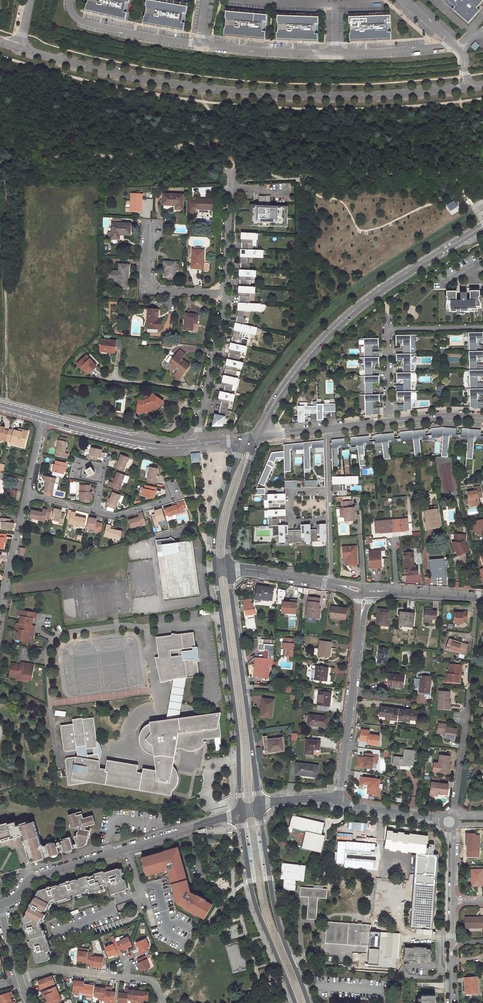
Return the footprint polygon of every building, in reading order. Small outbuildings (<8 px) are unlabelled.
[(87,3),(86,3),(84,10),(125,19),(127,12),(124,11),(126,2),(129,2),(129,0),(88,0),(87,3)] [(155,0),(146,0),(145,6),(146,6),(145,16),(144,15),(142,23),(183,30),(184,23),(182,22),(183,12),(186,13),(187,6),(155,0)] [(454,8),(452,10),(468,24),(479,11),(477,9),(482,2),(482,0),(445,0),(454,8)] [(225,28),(224,35),(266,39),(266,32),(263,32),(264,21),(267,22),(268,15),(227,11),(226,18),(227,18),(226,28),(225,28)] [(350,34),(350,41),(392,39),(391,31),(388,31),(388,21),(391,21),(390,14),(349,17),(349,24),(350,24),(351,34),(350,34)] [(277,32),(277,40),(318,41),(319,34),(315,34),(316,24),(319,24),(319,16),(278,15),(277,22),(278,22),(278,32),(277,32)] [(475,41),(471,46),(475,50),(479,45),(475,41)] [(141,213),(143,194),(131,194),(130,212),(141,213)] [(182,210),(183,196),(163,195),(163,205),(176,205),(176,209),(182,210)] [(196,209),(213,210),(213,200),(197,199),(197,203),(189,203),(189,213),(196,213),(196,209)] [(458,207),(454,201),(446,205),(450,212),(458,207)] [(260,204),(251,204),(250,225),(260,225),(260,224),(253,223),(254,206),(260,206),(260,204)] [(260,206),(254,206),(253,223),(260,224),(260,225),(270,226),(271,224),(285,225),(285,207),(271,206),(271,205),(266,205),(260,204),(260,206)] [(271,224),(270,226),(288,226),(289,206),(271,205),(271,206),(285,207),(285,225),(271,224)] [(129,236),(130,225),(112,224),(111,239),(118,239),(118,235),(129,236)] [(258,239),(258,233),(242,233),(242,242),(243,242),(243,249),(253,249),(253,239),(258,239)] [(243,249),(241,249),(241,256),(243,256),(243,258),(241,258),(241,263),(242,263),(242,270),(250,270),(250,262),(247,262),(248,256),(263,256),(264,250),(253,249),(243,249)] [(204,261),(204,251),(193,250),(192,259),(192,264),(192,268),(201,269),(202,261),(204,261)] [(433,291),(438,290),(482,290),(482,259),(481,256),(476,260),(474,254),(433,277),(433,290),(433,291)] [(175,278),(176,263),(162,262),(161,270),(164,271),(164,277),(175,278)] [(127,289),(128,278),(126,278),(126,273),(128,273),(129,265),(119,265),(119,271),(107,271),(107,281),(118,282),(118,288),(127,289)] [(242,270),(240,270),(240,279),(241,279),(241,286),(251,286),(252,275),(256,275),(257,270),(250,270),(242,270)] [(241,286),(240,286),(239,295),(241,295),(240,302),(251,302),(251,291),(256,291),(256,286),(251,286),(241,286)] [(457,303),(457,291),(447,291),(448,297),(448,301),(446,301),(446,309),(450,309),(450,312),(457,312),(457,310),(461,310),(461,312),(478,311),(478,309),(482,308),(482,300),(480,300),(480,297),(480,291),(471,291),(471,302),(468,302),(468,293),(461,293),(462,302),(457,303)] [(240,302),(239,302),(239,309),(240,309),(240,311),(238,311),(237,315),(238,315),(237,322),(246,323),(247,315),(244,315),(245,310),(245,309),(261,309),(261,302),(251,302),(240,302)] [(158,321),(158,310),(148,310),(147,329),(161,330),(162,321),(158,321)] [(197,331),(198,314),(186,314),(185,330),(197,331)] [(237,322),(235,322),(234,329),(236,329),(235,331),(233,331),(232,335),(234,336),(232,343),(240,344),(242,336),(239,336),(240,330),(256,332),(257,325),(246,323),(237,322)] [(482,339),(482,332),(468,333),(469,352),(477,351),(477,339),(482,339)] [(411,335),(396,335),(396,342),(403,342),(403,354),(411,354),(411,344),(411,335)] [(364,339),(364,358),(372,357),(372,345),(379,345),(378,338),(364,339)] [(115,354),(116,342),(102,341),(101,350),(108,351),(107,353),(115,354)] [(232,343),(231,342),(229,352),(230,352),(229,359),(239,361),(241,350),(246,351),(247,345),(240,344),(232,343)] [(176,355),(181,359),(185,354),(180,351),(176,355)] [(482,358),(482,351),(477,351),(469,352),(469,361),(469,370),(477,370),(477,358),(482,358)] [(403,354),(396,354),(396,360),(403,360),(403,373),(411,373),(411,363),(411,354),(403,354)] [(181,376),(189,366),(181,359),(176,355),(170,364),(178,371),(179,372),(177,373),(181,376)] [(96,367),(86,357),(78,365),(81,369),(83,367),(89,374),(96,367)] [(364,367),(364,376),(372,376),(372,364),(379,364),(379,357),(372,357),(364,358),(364,367)] [(229,359),(227,359),(225,368),(227,368),(225,375),(235,377),(238,366),(242,367),(243,361),(239,361),(229,359)] [(482,376),(482,370),(477,370),(469,370),(469,379),(470,379),(470,389),(478,389),(477,376),(482,376)] [(403,373),(397,373),(397,379),(403,379),(404,392),(411,391),(411,373),(403,373)] [(225,375),(224,375),(223,381),(229,383),(228,385),(226,385),(225,392),(232,393),(233,383),(237,384),(239,378),(235,377),(225,375)] [(365,385),(365,395),(373,395),(373,382),(379,382),(379,376),(372,376),(364,376),(364,385),(365,385)] [(470,408),(478,408),(478,395),(482,395),(482,389),(478,389),(470,389),(469,389),(470,408)] [(225,392),(221,391),(219,398),(225,399),(225,401),(223,401),(221,408),(228,410),(230,400),(234,401),(235,394),(232,393),(225,392)] [(404,392),(397,392),(397,398),(404,398),(404,411),(412,410),(412,391),(411,391),(404,392)] [(163,402),(153,395),(149,399),(146,397),(144,397),(143,402),(138,401),(136,413),(142,414),(142,410),(151,411),(156,404),(159,407),(163,402)] [(365,404),(365,415),(373,414),(373,401),(380,401),(379,395),(373,395),(365,395),(365,404)] [(336,417),(336,404),(317,404),(317,406),(317,419),(317,421),(323,420),(323,412),(329,412),(329,417),(336,417)] [(317,406),(298,406),(299,423),(305,422),(305,414),(311,414),(311,420),(317,419),(317,406)] [(220,415),(216,415),(214,426),(224,426),(226,417),(227,417),(228,414),(231,415),(232,411),(228,410),(221,408),(220,415)] [(415,458),(422,458),(420,439),(423,439),(423,441),(429,440),(429,438),(443,437),(444,427),(431,429),(432,435),(425,436),(425,429),(412,431),(413,439),(415,458)] [(456,428),(444,427),(443,437),(441,457),(448,457),(449,436),(452,436),(452,438),(458,438),(459,436),(460,437),(460,442),(467,443),(468,429),(462,428),(462,435),(455,435),(456,428)] [(1,442),(1,441),(6,442),(9,432),(4,431),(5,429),(1,428),(0,428),(0,442),(1,442)] [(473,459),(474,438),(477,438),(477,440),(482,440),(482,436),(480,436),(481,430),(468,429),(467,443),(466,458),(473,459)] [(25,445),(28,433),(23,431),(22,434),(19,433),(15,432),(9,431),(9,432),(6,442),(11,443),(11,444),(15,446),(19,444),(25,445)] [(384,459),(390,459),(389,442),(392,441),(392,443),(398,443),(398,441),(413,439),(412,431),(400,432),(401,439),(394,439),(394,433),(381,434),(383,448),(384,459)] [(360,466),(366,465),(364,445),(367,444),(367,446),(373,445),(373,444),(375,443),(375,449),(383,448),(381,434),(375,435),(376,441),(370,442),(369,435),(357,437),(358,451),(360,466)] [(332,469),(339,468),(338,447),(342,447),(342,449),(348,448),(348,446),(350,446),(350,452),(358,451),(357,437),(350,437),(351,444),(345,445),(344,438),(332,440),(332,469)] [(60,448),(62,442),(61,441),(55,440),(54,440),(51,455),(62,457),(63,453),(61,453),(60,452),(60,448)] [(304,470),(311,470),(310,448),(324,447),(324,440),(304,443),(304,449),(304,470)] [(284,472),(291,472),(290,450),(304,449),(304,443),(284,445),(284,451),(284,458),(284,472)] [(98,458),(100,450),(89,448),(88,455),(85,455),(85,458),(95,460),(95,457),(98,458)] [(284,458),(284,451),(272,453),(258,484),(264,486),(273,467),(271,466),(272,462),(274,463),(276,458),(284,458)] [(122,471),(127,457),(120,455),(117,462),(116,465),(114,465),(113,468),(122,471)] [(62,474),(65,463),(55,461),(54,465),(53,465),(52,472),(62,474)] [(156,476),(157,469),(149,467),(146,482),(156,483),(156,480),(155,480),(156,476)] [(94,473),(90,468),(85,471),(88,476),(94,473)] [(119,489),(124,475),(117,472),(114,479),(113,483),(111,482),(110,486),(119,489)] [(45,485),(43,492),(51,494),(54,479),(45,477),(44,481),(46,481),(45,485)] [(357,484),(357,477),(333,477),(333,484),(334,484),(334,491),(339,491),(339,497),(346,497),(346,490),(339,490),(339,484),(357,484)] [(88,492),(88,485),(79,484),(78,500),(89,500),(90,492),(88,492)] [(152,498),(155,487),(145,485),(144,489),(140,488),(138,495),(152,498)] [(468,493),(469,499),(468,499),(469,504),(479,502),(478,498),(477,495),(481,494),(480,487),(473,488),(474,491),(468,493)] [(114,509),(119,495),(112,493),(110,499),(108,503),(107,503),(105,506),(114,509)] [(279,503),(285,503),(285,494),(284,494),(277,494),(268,495),(268,510),(279,510),(279,503)] [(343,508),(343,521),(354,521),(354,508),(351,508),(351,501),(342,502),(342,508),(343,508)] [(175,506),(171,508),(165,510),(168,521),(174,519),(175,518),(174,515),(181,513),(181,511),(184,510),(182,503),(175,505),(175,506)] [(41,513),(37,512),(30,511),(29,518),(44,521),(44,519),(46,510),(42,509),(41,511),(41,513)] [(61,524),(63,514),(59,513),(60,511),(52,509),(50,519),(57,521),(57,523),(61,524)] [(164,519),(161,509),(153,512),(154,515),(151,516),(154,525),(157,524),(156,522),(164,519)] [(280,526),(279,519),(286,519),(285,510),(279,510),(268,510),(269,526),(279,526),(280,526)] [(440,528),(438,510),(425,512),(427,529),(440,528)] [(68,524),(83,527),(84,520),(78,518),(74,517),(74,516),(75,514),(70,513),(68,520),(68,524)] [(144,524),(141,515),(138,516),(138,518),(134,519),(127,521),(130,528),(144,524)] [(96,533),(98,523),(94,522),(95,519),(88,517),(85,528),(92,530),(92,532),(96,533)] [(9,520),(0,519),(0,522),(1,522),(0,530),(11,531),(12,523),(9,523),(9,520)] [(375,533),(407,531),(407,520),(374,523),(375,533)] [(474,523),(477,535),(482,534),(482,521),(474,523)] [(119,536),(120,528),(114,527),(110,526),(110,523),(106,522),(103,532),(119,536)] [(311,541),(326,541),(326,524),(317,524),(317,531),(310,531),(311,541)] [(295,542),(295,531),(288,532),(288,525),(280,526),(279,526),(279,542),(295,542)] [(311,541),(310,531),(310,525),(301,525),(301,531),(295,531),(295,542),(311,541)] [(465,536),(456,536),(457,544),(455,544),(460,557),(469,553),(465,543),(465,536)] [(156,540),(157,545),(164,601),(200,596),(193,540),(178,542),(171,537),(170,538),(156,540)] [(343,548),(343,557),(348,557),(348,566),(358,565),(356,547),(343,548)] [(381,567),(379,550),(369,551),(370,567),(381,567)] [(414,565),(413,554),(404,554),(406,575),(415,574),(415,575),(417,575),(416,565),(414,565)] [(444,576),(442,559),(430,561),(432,578),(444,576)] [(272,601),(274,589),(258,587),(256,600),(261,600),(261,599),(272,601)] [(318,609),(319,599),(309,598),(306,617),(316,618),(317,609),(318,609)] [(296,613),(297,604),(291,604),(291,602),(283,602),(282,612),(296,613)] [(248,614),(256,613),(255,611),(254,611),(254,609),(252,609),(251,604),(245,604),(246,610),(249,610),(248,611),(248,614)] [(346,619),(347,608),(332,607),(331,617),(346,619)] [(388,625),(390,611),(378,609),(377,624),(388,625)] [(20,623),(19,629),(20,629),(20,631),(19,636),(20,636),(20,640),(33,642),(34,638),(32,638),(33,635),(34,635),(36,627),(33,626),(33,625),(34,618),(34,616),(37,616),(38,612),(23,610),(22,616),(20,623)] [(437,619),(438,610),(426,610),(425,618),(433,618),(437,619)] [(460,613),(455,612),(455,623),(463,624),(464,622),(467,622),(468,612),(464,612),(464,613),(460,613)] [(411,627),(412,615),(401,613),(399,626),(411,627)] [(199,677),(197,662),(195,662),(193,649),(195,648),(193,634),(156,638),(158,650),(160,650),(161,657),(159,658),(155,658),(161,683),(173,680),(186,679),(199,677)] [(294,656),(294,643),(296,643),(297,637),(284,636),(284,648),(287,648),(287,655),(294,656)] [(465,654),(469,645),(450,638),(447,649),(465,654)] [(331,642),(320,640),(319,655),(328,656),(329,648),(331,648),(331,642)] [(258,643),(257,650),(265,651),(264,658),(256,658),(256,664),(274,665),(274,664),(274,661),(275,644),(258,643)] [(378,663),(387,664),(389,650),(380,649),(380,648),(373,647),(372,655),(379,656),(378,663)] [(17,677),(23,678),(29,679),(33,680),(35,664),(32,663),(31,665),(29,665),(29,663),(25,662),(25,664),(21,664),(21,666),(19,665),(19,663),(12,662),(10,676),(17,677)] [(461,672),(462,664),(451,663),(450,673),(447,672),(447,677),(449,677),(448,681),(460,682),(460,677),(459,676),(460,672),(461,672)] [(254,677),(268,678),(268,667),(274,667),(274,666),(274,665),(256,664),(254,677)] [(327,681),(329,667),(316,666),(315,680),(327,681)] [(402,688),(404,676),(389,675),(388,686),(402,688)] [(429,694),(431,678),(419,677),(417,693),(429,694)] [(178,719),(186,679),(173,680),(166,721),(178,719)] [(450,691),(439,690),(438,707),(447,708),(448,700),(449,700),(450,691)] [(330,706),(331,692),(318,691),(317,705),(330,706)] [(272,717),(274,701),(262,699),(261,708),(263,708),(262,716),(272,717)] [(380,708),(379,717),(390,718),(390,720),(395,721),(395,718),(398,719),(399,710),(380,708)] [(416,711),(399,710),(398,719),(400,719),(399,721),(405,722),(405,719),(416,720),(416,711)] [(99,784),(166,795),(167,791),(172,792),(172,791),(175,788),(176,786),(177,784),(177,782),(178,780),(177,777),(177,775),(173,774),(171,773),(173,768),(172,767),(171,766),(170,766),(169,765),(171,758),(172,750),(176,750),(182,749),(185,751),(186,751),(190,752),(192,750),(197,747),(201,743),(203,743),(203,741),(221,738),(219,722),(220,714),(178,719),(166,721),(149,723),(149,725),(147,726),(144,729),(142,731),(141,733),(140,736),(140,738),(140,740),(140,742),(140,745),(142,749),(145,752),(147,753),(149,754),(150,755),(153,756),(155,771),(143,769),(142,774),(142,776),(137,776),(136,775),(138,766),(107,761),(105,770),(100,769),(99,761),(98,754),(93,755),(87,756),(87,759),(77,757),(75,757),(66,758),(65,760),(68,785),(91,783),(99,781),(99,784)] [(327,728),(329,717),(310,714),(308,726),(327,728)] [(76,747),(86,746),(86,749),(92,749),(97,748),(96,741),(93,718),(83,720),(83,719),(75,720),(76,724),(61,726),(64,752),(76,751),(76,747)] [(455,737),(456,727),(446,726),(447,722),(439,721),(438,732),(445,732),(445,736),(455,737)] [(369,732),(361,731),(359,741),(367,742),(367,745),(378,746),(379,737),(368,736),(369,732)] [(284,751),(282,738),(267,740),(269,753),(284,751)] [(319,750),(319,742),(305,740),(304,754),(312,755),(313,750),(319,750)] [(101,755),(101,752),(101,748),(100,746),(98,743),(96,741),(97,748),(92,749),(93,755),(98,754),(99,761),(100,759),(101,757),(101,755)] [(198,750),(200,749),(202,747),(206,743),(203,743),(201,743),(197,747),(192,750),(190,752),(193,752),(195,751),(198,750)] [(77,757),(87,759),(87,756),(86,749),(86,746),(76,747),(76,751),(77,757)] [(393,764),(406,766),(407,764),(413,765),(414,752),(405,751),(404,759),(394,757),(393,764)] [(448,771),(450,754),(440,753),(439,762),(436,762),(435,769),(448,771)] [(365,759),(357,758),(356,768),(371,770),(372,763),(377,764),(377,756),(369,755),(369,757),(365,756),(365,759)] [(317,776),(318,766),(297,764),(296,774),(317,776)] [(376,780),(376,778),(361,776),(360,782),(369,783),(368,787),(367,792),(372,792),(372,793),(379,794),(380,788),(378,788),(379,780),(376,780)] [(438,792),(447,793),(448,782),(440,781),(440,777),(433,776),(431,790),(438,791),(438,792)] [(90,832),(91,826),(89,826),(88,824),(95,821),(93,813),(83,815),(81,809),(68,813),(72,826),(75,825),(77,830),(76,833),(74,834),(77,841),(78,846),(84,844),(86,843),(87,841),(88,840),(88,838),(88,835),(87,835),(88,832),(90,832)] [(31,859),(33,860),(51,854),(53,853),(53,852),(56,851),(56,852),(58,852),(61,851),(60,849),(63,848),(64,850),(66,849),(67,849),(67,848),(71,847),(71,848),(72,847),(75,847),(73,842),(71,834),(63,837),(64,838),(62,838),(61,836),(54,838),(55,840),(53,841),(53,840),(47,842),(47,843),(44,844),(43,842),(42,842),(41,842),(40,837),(38,838),(33,820),(29,821),(27,820),(25,820),(25,817),(1,825),(0,824),(0,839),(23,831),(31,859)] [(291,818),(289,830),(305,833),(302,850),(321,854),(324,837),(320,836),(323,825),(291,818)] [(428,836),(387,830),(385,848),(425,854),(428,836)] [(478,850),(479,835),(475,835),(475,834),(466,834),(466,843),(467,843),(467,845),(467,850),(478,850)] [(372,841),(339,838),(338,847),(372,850),(372,841)] [(193,895),(191,893),(192,891),(184,865),(183,865),(182,862),(183,861),(180,849),(178,848),(144,858),(145,864),(143,865),(144,869),(147,869),(148,875),(166,870),(165,868),(170,867),(170,869),(169,872),(171,873),(172,876),(171,877),(173,884),(175,884),(176,891),(176,892),(179,903),(186,907),(185,908),(199,916),(199,915),(200,913),(201,914),(204,916),(204,917),(206,919),(214,905),(207,901),(208,900),(199,895),(198,896),(194,894),(193,895)] [(282,865),(281,880),(285,880),(284,890),(287,890),(288,889),(292,889),(292,891),(295,891),(296,881),(304,882),(305,867),(282,865)] [(47,910),(51,902),(53,899),(56,898),(57,901),(69,897),(69,899),(73,898),(72,895),(75,894),(76,896),(83,893),(88,891),(88,889),(91,888),(91,890),(92,893),(103,889),(102,887),(102,885),(105,884),(106,886),(110,885),(114,894),(128,890),(129,887),(127,879),(125,878),(123,869),(120,867),(106,871),(105,870),(101,871),(96,873),(96,874),(90,876),(90,875),(81,877),(79,879),(78,878),(72,880),(71,879),(69,880),(68,881),(65,883),(62,883),(61,885),(58,884),(55,885),(53,886),(53,885),(50,886),(48,886),(49,887),(40,890),(38,894),(39,897),(36,898),(33,903),(32,903),(31,904),(31,906),(30,908),(29,912),(29,914),(27,915),(25,920),(26,925),(28,930),(27,930),(28,932),(29,932),(30,938),(32,939),(31,941),(31,942),(33,947),(33,948),(34,947),(36,953),(35,953),(37,962),(40,963),(51,960),(52,958),(51,954),(49,954),(48,952),(50,951),(53,950),(52,947),(49,938),(47,939),(43,926),(41,927),(40,923),(44,916),(45,917),(47,914),(44,912),(45,909),(47,910)] [(481,886),(481,870),(471,870),(471,878),(472,878),(472,886),(481,886)] [(433,930),(437,877),(415,875),(411,928),(433,930)] [(326,899),(327,890),(301,888),(300,897),(309,898),(307,920),(316,920),(318,898),(326,899)] [(465,918),(465,928),(473,928),(473,927),(482,927),(482,928),(482,918),(465,918)] [(325,944),(370,947),(369,954),(379,955),(381,933),(371,932),(371,926),(327,923),(325,944)] [(130,939),(121,942),(122,943),(118,944),(120,947),(121,951),(124,950),(125,951),(134,947),(130,939)] [(149,947),(146,939),(137,942),(139,947),(141,951),(139,951),(141,955),(148,952),(146,949),(149,947)] [(115,946),(106,950),(110,958),(115,956),(119,954),(119,956),(123,954),(121,951),(120,947),(116,949),(115,946)] [(430,962),(431,950),(406,948),(405,960),(430,962)] [(88,952),(78,951),(77,961),(82,961),(87,962),(86,963),(90,964),(91,957),(91,953),(88,952)] [(369,954),(368,965),(379,966),(379,955),(369,954)] [(103,967),(104,957),(95,956),(94,958),(91,957),(90,964),(93,965),(93,966),(103,967)] [(142,971),(151,967),(147,959),(146,959),(145,956),(138,959),(139,962),(138,963),(142,971)] [(57,982),(55,975),(42,980),(43,983),(41,983),(42,988),(57,982)] [(478,993),(477,977),(465,978),(465,994),(478,993)] [(74,993),(80,994),(81,992),(84,992),(85,984),(86,984),(86,982),(80,981),(81,979),(76,979),(74,993)] [(84,994),(87,994),(87,997),(94,998),(95,984),(91,983),(90,985),(86,984),(85,984),(84,992),(84,994)] [(58,986),(44,991),(46,996),(48,995),(49,997),(61,993),(58,986)] [(96,997),(99,997),(99,999),(106,1000),(107,987),(103,986),(102,988),(97,987),(96,997)] [(111,1002),(113,1002),(116,1002),(117,992),(113,992),(114,988),(107,987),(106,1000),(106,1001),(111,1002)] [(146,1002),(149,1002),(151,992),(147,992),(147,988),(141,987),(140,989),(139,1001),(145,1002),(146,1002)] [(123,1002),(129,1002),(129,999),(130,990),(131,988),(127,988),(126,993),(120,993),(119,1002),(123,1002)] [(132,999),(132,1002),(139,1002),(139,1001),(140,989),(136,989),(136,990),(130,990),(129,999),(132,999)] [(14,991),(0,996),(0,1000),(1,1000),(2,1002),(14,999),(13,997),(15,996),(14,991)] [(47,1001),(48,1002),(56,1002),(63,1000),(61,993),(49,997),(49,1000),(47,1001)]
